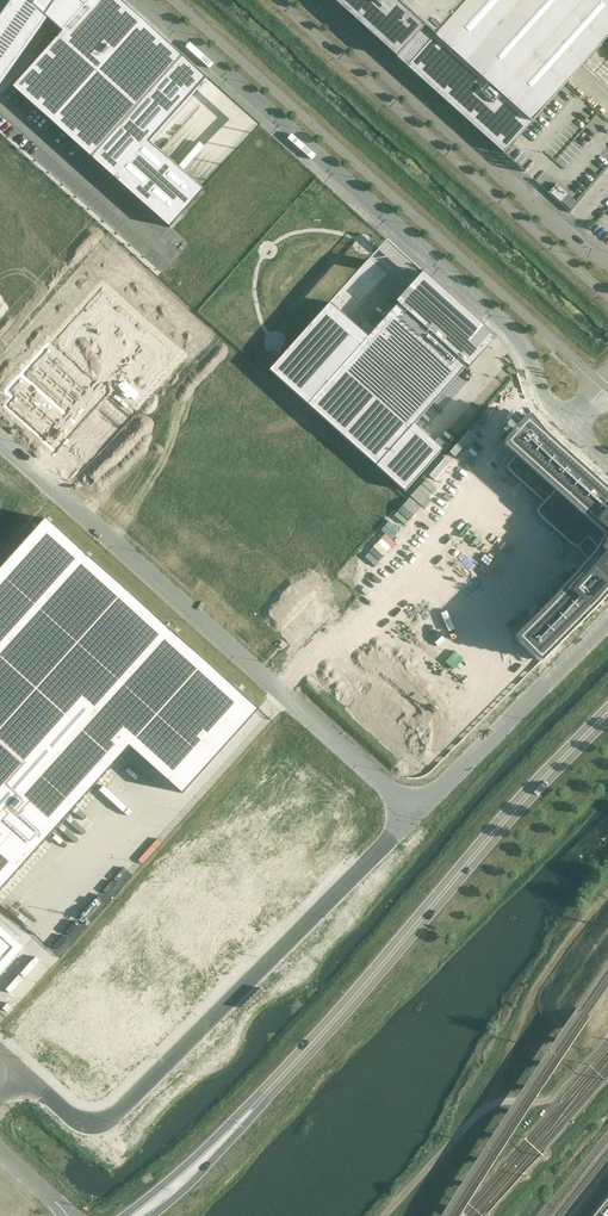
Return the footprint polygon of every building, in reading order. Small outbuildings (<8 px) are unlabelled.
[(0,18),(0,78),(1,80),(47,16),(62,29),(61,30),(62,31),(12,87),(169,227),(203,189),(150,141),(207,77),(121,0),(88,0),(86,2),(85,0),(13,0),(0,18)] [(335,2),(370,33),(407,66),(466,0),(333,0),(335,2)] [(407,66),(503,153),(607,36),(607,0),(466,0),(407,66)] [(551,189),(571,208),(578,201),(558,182),(551,189)] [(0,329),(0,395),(40,431),(91,376),(116,400),(180,333),(77,242),(0,329)] [(329,302),(269,369),(310,406),(405,491),(435,457),(443,449),(417,426),(414,423),(467,365),(469,367),(477,358),(486,348),(485,347),(495,337),(490,333),(486,329),(486,328),(462,306),(435,282),(423,271),(408,287),(405,290),(403,292),(396,301),(398,303),(379,324),(366,312),(355,324),(329,302)] [(504,443),(517,455),(508,465),(546,499),(537,509),(577,545),(581,542),(593,554),(582,566),(582,567),(516,636),(541,660),(602,598),(603,597),(602,597),(607,591),(607,490),(542,430),(543,430),(537,425),(538,424),(529,416),(504,443)] [(129,745),(182,793),(258,709),(257,708),(45,518),(0,568),(0,889),(129,745)] [(138,847),(125,864),(130,868),(143,851),(138,847)] [(111,880),(103,890),(106,894),(115,884),(111,880)] [(95,897),(79,915),(85,921),(102,903),(95,897)] [(75,921),(66,931),(70,935),(79,924),(75,921)] [(14,947),(0,934),(0,963),(14,947)] [(592,1215),(607,1215),(607,1196),(592,1215)] [(462,1212),(447,1202),(443,1208),(456,1215),(468,1215),(462,1212)]
